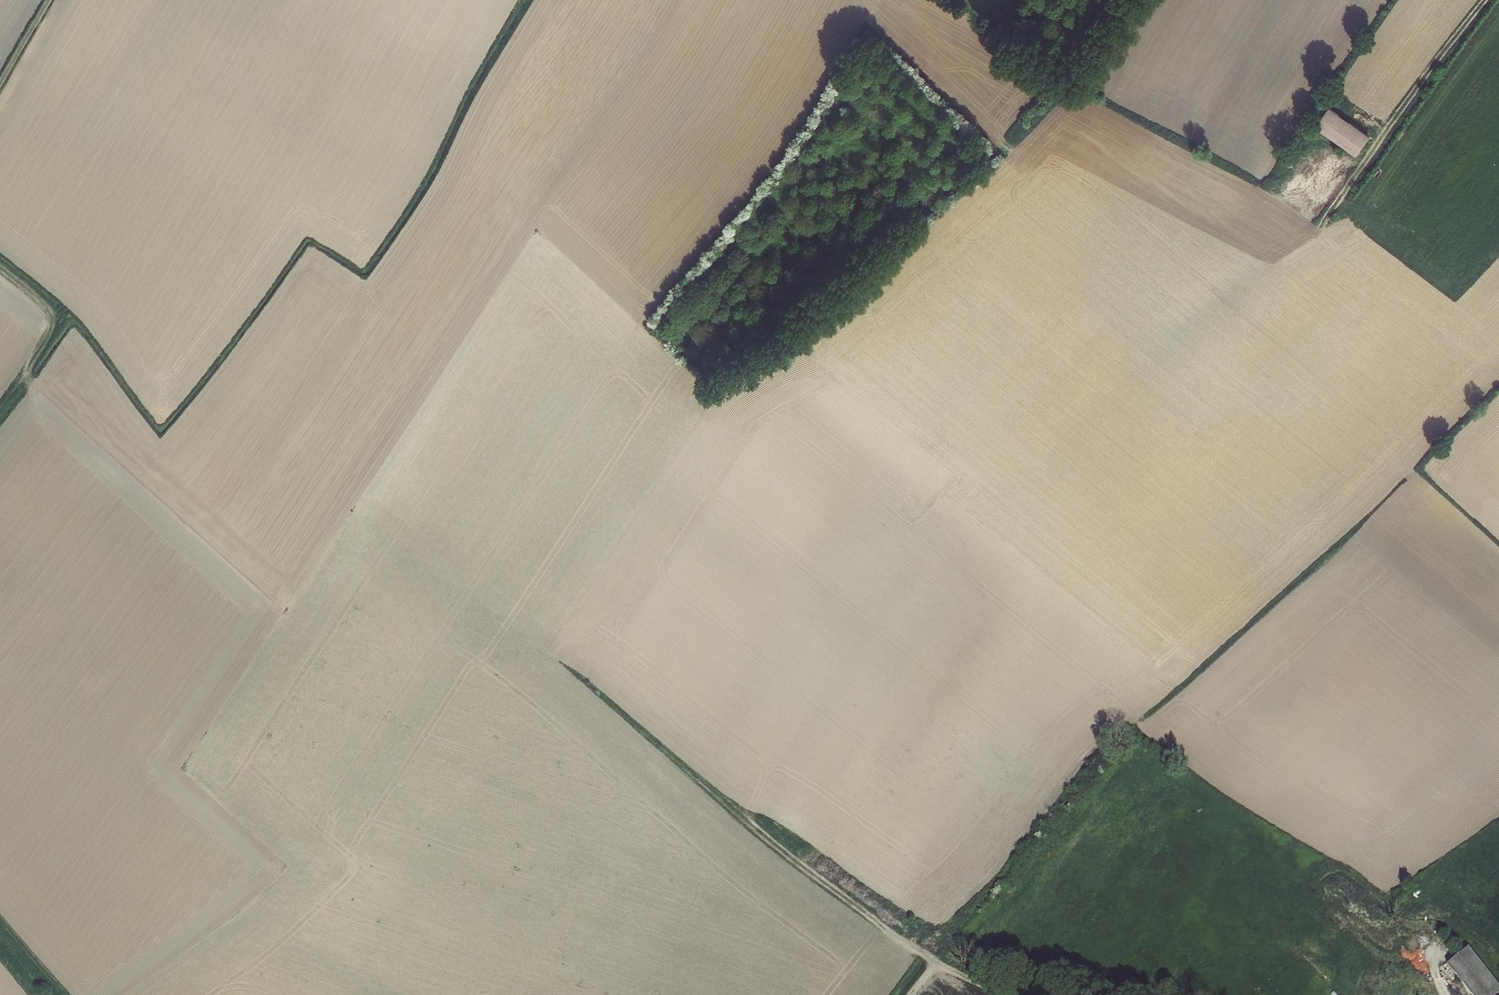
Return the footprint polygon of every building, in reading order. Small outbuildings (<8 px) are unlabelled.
[(1324,110),(1312,127),(1331,140),(1355,156),(1367,138),(1324,110)] [(1477,994),(1498,994),(1498,988),(1469,949),(1449,965),(1452,969),(1477,994)] [(1471,994),(1477,994),(1452,969),(1471,994)]
